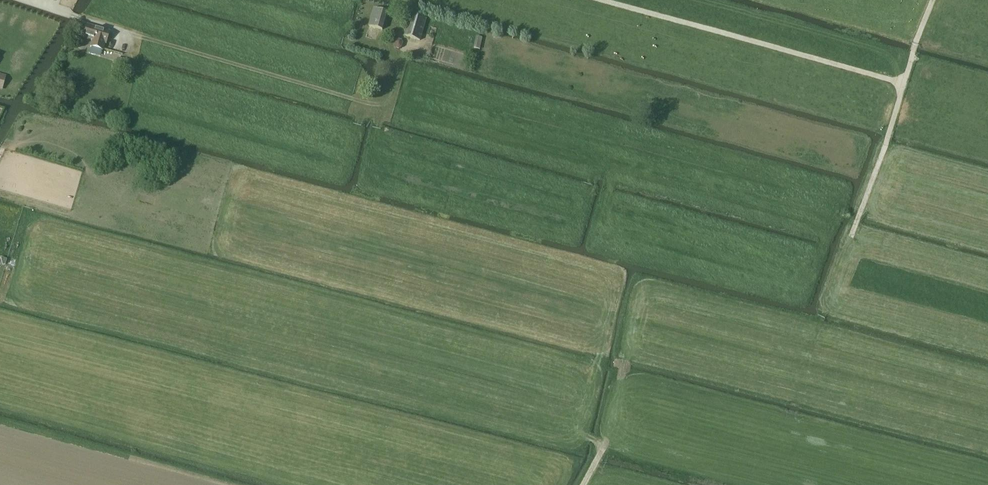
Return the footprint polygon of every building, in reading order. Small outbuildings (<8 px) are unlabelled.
[(374,9),(369,26),(382,30),(388,13),(374,9)] [(412,14),(405,35),(420,40),(427,19),(412,14)] [(87,26),(84,36),(96,40),(93,48),(102,50),(105,42),(106,43),(109,33),(87,26)] [(482,38),(476,37),(474,48),(480,49),(482,38)] [(127,72),(129,61),(117,59),(115,69),(127,72)]
